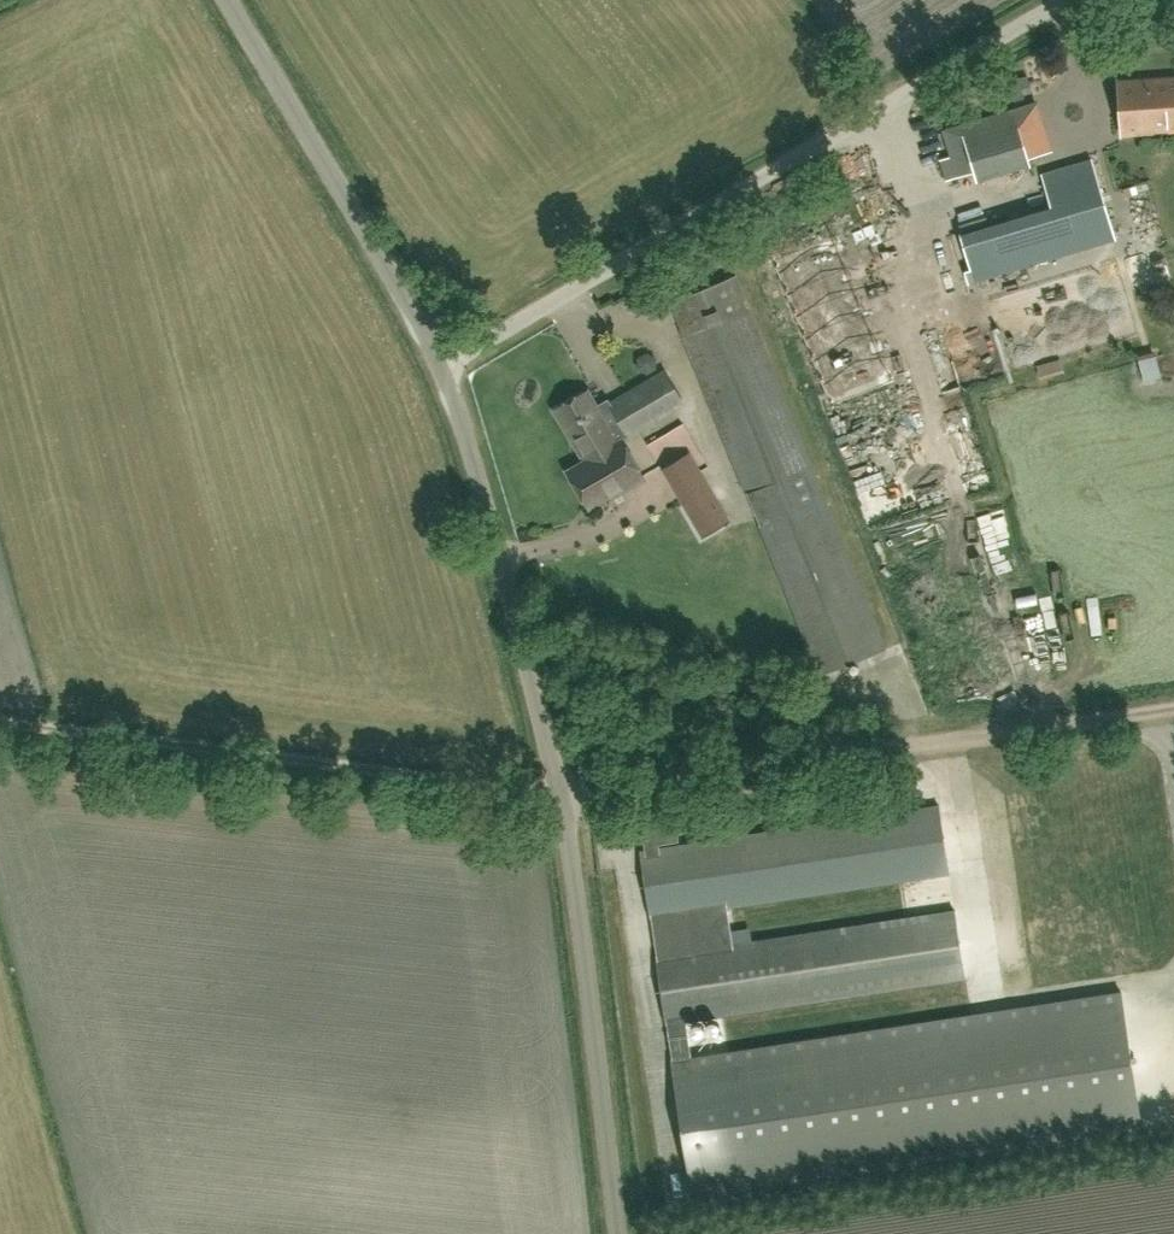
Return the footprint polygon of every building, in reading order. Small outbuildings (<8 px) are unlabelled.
[(1121,80),(1125,134),(1173,131),(1173,76),(1121,80)] [(974,160),(981,185),(1038,169),(1031,144),(974,160)] [(1092,159),(1043,173),(1054,209),(963,236),(976,279),(1116,237),(1092,159)] [(822,674),(885,649),(735,275),(672,300),(822,674)] [(587,462),(622,440),(630,435),(684,404),(665,372),(607,405),(605,402),(597,407),(588,392),(557,410),(587,462)] [(622,440),(587,462),(570,472),(590,506),(622,487),(624,489),(644,477),(622,440)] [(730,519),(700,468),(690,451),(662,468),(671,485),(702,536),(730,519)] [(626,962),(636,1029),(668,1024),(674,1060),(693,1198),(1142,1128),(1121,992),(692,1058),(686,1021),(1115,955),(1105,889),(734,945),(728,907),(1099,850),(1089,783),(659,849),(658,844),(679,841),(674,813),(641,818),(646,851),(641,852),(651,919),(652,919),(658,957),(626,962)]
